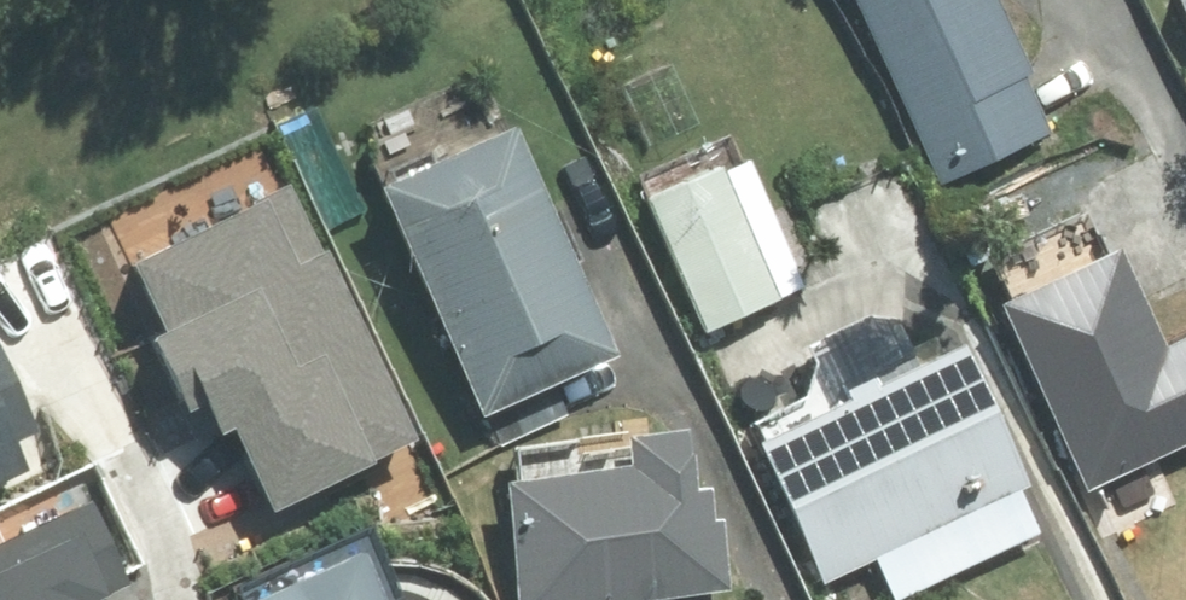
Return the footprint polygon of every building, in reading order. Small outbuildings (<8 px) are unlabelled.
[(936,188),(1045,138),(981,0),(850,0),(936,188)] [(1185,23),(1185,0),(1175,0),(1185,23)] [(508,136),(383,195),(476,417),(608,364),(508,136)] [(634,184),(703,335),(802,290),(732,139),(634,184)] [(994,307),(1071,487),(1185,439),(1185,352),(1158,364),(1112,256),(994,307)] [(0,299),(0,439),(26,424),(40,385),(3,298),(0,299)] [(955,348),(754,442),(821,586),(1023,493),(955,348)] [(507,489),(526,599),(651,599),(720,588),(697,455),(507,489)] [(0,556),(0,599),(59,599),(114,576),(88,518),(0,556)] [(267,599),(373,599),(356,562),(267,599)]
